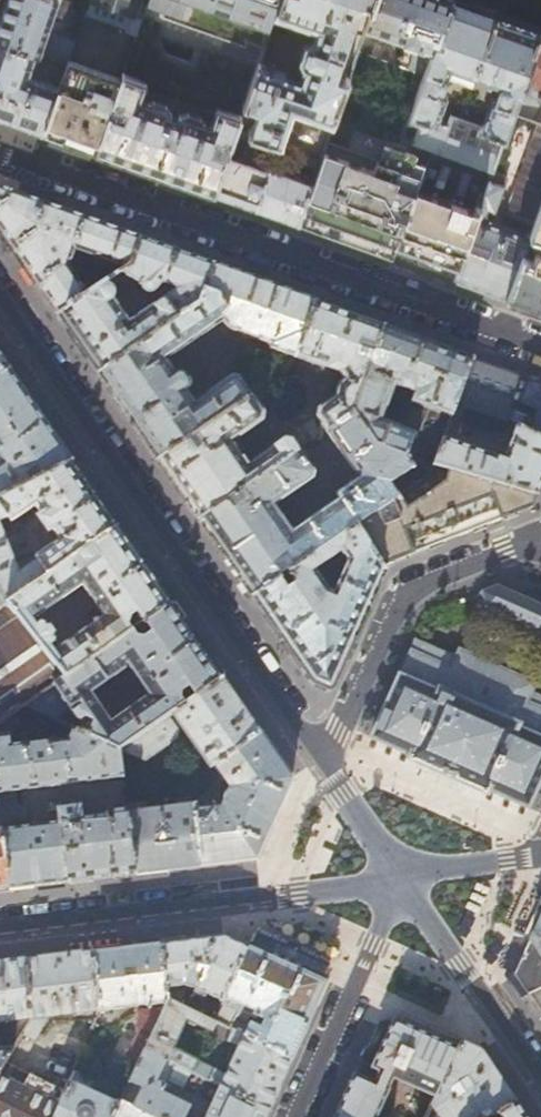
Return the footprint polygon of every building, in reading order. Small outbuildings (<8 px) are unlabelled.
[(0,15),(0,41),(37,53),(41,54),(48,33),(53,35),(55,27),(54,25),(51,24),(59,0),(5,0),(3,5),(0,15)] [(87,6),(84,17),(136,36),(140,25),(129,21),(131,16),(135,18),(141,0),(89,0),(87,6)] [(146,6),(163,12),(161,18),(244,47),(246,42),(264,48),(275,16),(280,0),(148,0),(146,6)] [(275,16),(316,31),(312,41),(309,44),(308,46),(306,45),(301,59),(303,61),(303,63),(304,66),(300,76),(259,61),(253,79),(245,104),(258,109),(250,133),(260,136),(279,143),(282,144),(294,110),(332,124),(348,78),(337,74),(362,2),(373,6),(375,0),(280,0),(275,16)] [(373,6),(366,26),(400,37),(403,38),(402,43),(409,45),(407,51),(414,54),(418,44),(434,49),(451,0),(375,0),(373,6)] [(491,171),(512,112),(540,29),(459,0),(451,0),(434,49),(425,76),(409,123),(417,126),(412,141),(431,148),(491,171)] [(540,29),(512,112),(532,119),(540,97),(540,29)] [(47,56),(68,64),(70,58),(76,40),(55,32),(47,56)] [(45,132),(60,88),(43,81),(44,77),(37,74),(35,80),(28,77),(37,53),(0,41),(0,116),(45,132)] [(414,54),(409,70),(425,76),(434,49),(418,44),(414,54)] [(60,88),(45,132),(59,137),(110,112),(112,107),(114,102),(115,99),(122,77),(70,58),(68,64),(60,88)] [(110,112),(59,137),(214,193),(236,128),(240,116),(216,107),(211,121),(183,111),(181,113),(179,113),(178,116),(170,113),(171,110),(169,110),(168,107),(142,96),(146,82),(123,74),(122,77),(115,99),(128,103),(123,116),(110,112)] [(114,102),(112,107),(120,110),(121,104),(114,102)] [(453,280),(506,299),(540,201),(540,122),(539,121),(501,225),(490,221),(503,182),(496,180),(497,174),(491,172),(479,205),(461,256),(457,268),(453,280)] [(366,136),(332,124),(321,157),(311,184),(297,223),(391,257),(395,245),(416,189),(431,148),(412,141),(404,138),(402,138),(398,147),(366,136)] [(236,128),(214,193),(255,208),(270,169),(251,162),(260,136),(250,133),(236,128)] [(270,169),(255,208),(297,223),(311,184),(270,169)] [(127,267),(131,264),(142,237),(0,186),(0,228),(60,315),(97,288),(89,277),(96,272),(85,263),(81,266),(77,261),(73,264),(70,262),(76,249),(110,261),(127,267)] [(416,189),(395,245),(427,257),(443,263),(457,268),(461,256),(479,205),(475,204),(473,210),(416,189)] [(506,299),(540,311),(540,201),(506,299)] [(131,264),(127,267),(122,270),(132,279),(148,292),(156,292),(164,281),(177,286),(178,288),(130,322),(114,299),(115,298),(115,297),(116,295),(116,293),(116,291),(115,289),(114,287),(113,286),(112,285),(111,284),(108,281),(97,288),(60,315),(99,371),(200,302),(215,263),(142,237),(131,264)] [(443,263),(427,257),(425,262),(431,264),(441,268),(443,263)] [(122,270),(127,267),(110,261),(97,288),(108,281),(122,270)] [(316,300),(215,263),(200,302),(99,371),(159,458),(252,394),(240,377),(232,375),(195,400),(186,388),(187,386),(188,385),(189,383),(189,382),(188,379),(185,375),(183,372),(181,371),(179,370),(178,370),(175,371),(166,360),(222,320),(222,324),(273,342),(272,346),(296,355),(316,300)] [(132,279),(122,270),(108,281),(111,284),(112,285),(113,286),(114,287),(115,289),(116,291),(116,293),(132,279)] [(384,324),(316,300),(296,355),(338,370),(341,368),(342,374),(344,379),(337,388),(335,397),(318,409),(317,416),(327,430),(352,413),(384,324)] [(428,408),(450,415),(450,414),(455,402),(471,356),(384,324),(352,413),(327,430),(359,476),(338,492),(337,498),(293,529),(274,503),(313,477),(313,471),(299,450),(200,518),(254,594),(358,523),(399,495),(390,482),(412,467),(405,455),(415,433),(418,435),(428,408)] [(10,369),(0,354),(0,376),(10,369)] [(499,366),(471,356),(455,402),(488,414),(507,421),(525,376),(499,366)] [(73,460),(10,369),(0,376),(0,458),(2,462),(0,463),(0,496),(73,460)] [(539,379),(525,429),(540,436),(540,379),(539,379)] [(252,394),(159,458),(200,518),(299,450),(292,440),(285,438),(248,462),(247,461),(246,457),(245,454),(243,451),(242,449),(240,446),(238,445),(237,443),(235,442),(233,440),(263,419),(265,412),(252,394)] [(488,414),(455,402),(450,414),(484,427),(488,414)] [(516,425),(504,460),(443,437),(433,463),(452,469),(478,477),(480,478),(537,496),(540,486),(540,436),(525,429),(516,425)] [(8,601),(117,524),(73,460),(0,496),(0,607),(8,601)] [(399,495),(358,523),(381,565),(420,550),(496,521),(531,508),(537,496),(480,478),(478,477),(452,469),(448,479),(408,509),(399,495)] [(330,689),(364,613),(384,569),(381,565),(358,523),(254,594),(314,682),(330,689)] [(117,524),(8,601),(65,676),(171,601),(117,524)] [(481,591),(487,606),(540,631),(540,605),(496,585),(481,591)] [(11,714),(53,684),(65,676),(8,601),(0,607),(0,722),(11,714)] [(77,718),(84,721),(80,730),(120,748),(223,676),(171,601),(65,676),(53,684),(77,718)] [(415,639),(371,737),(411,755),(410,757),(488,792),(489,790),(527,807),(540,777),(540,695),(533,691),(537,682),(458,647),(454,656),(415,639)] [(292,776),(223,676),(120,748),(121,749),(142,758),(182,735),(176,726),(180,723),(210,763),(175,788),(177,797),(193,795),(192,790),(207,781),(205,776),(218,767),(231,784),(228,789),(226,791),(224,793),(223,795),(223,796),(223,799),(221,806),(216,807),(215,798),(195,801),(195,804),(148,810),(147,801),(128,803),(128,807),(137,873),(255,858),(257,854),(272,821),(292,776)] [(120,748),(80,730),(73,727),(68,738),(24,743),(24,742),(12,743),(10,732),(16,722),(11,714),(0,722),(0,800),(11,888),(137,873),(128,807),(110,809),(110,812),(83,816),(82,805),(60,808),(60,821),(23,826),(21,810),(11,811),(9,791),(125,778),(121,749),(120,748)] [(11,888),(0,800),(0,890),(11,888)] [(289,829),(272,821),(257,854),(262,856),(266,848),(277,854),(289,829)] [(537,888),(512,941),(527,947),(540,916),(540,888),(537,888)] [(529,994),(540,987),(540,916),(527,947),(521,960),(515,974),(529,994)] [(161,942),(169,997),(182,1003),(186,991),(185,985),(224,1001),(248,946),(223,934),(161,942)] [(253,935),(248,946),(268,955),(273,945),(253,935)] [(93,950),(101,1009),(125,1007),(125,1005),(147,1003),(147,1004),(167,1001),(169,997),(161,942),(93,950)] [(268,955),(248,946),(224,1001),(216,1020),(292,1057),(306,1026),(327,981),(268,955)] [(47,1017),(101,1009),(93,950),(25,959),(33,1017),(22,1035),(35,1040),(47,1017)] [(500,968),(515,974),(521,960),(507,954),(500,968)] [(22,1035),(33,1017),(25,959),(0,962),(0,1022),(3,1021),(7,1046),(0,1048),(0,1071),(22,1035)] [(529,994),(540,1012),(540,987),(529,994)] [(216,1020),(182,1003),(169,997),(167,1001),(145,1048),(192,1071),(221,1085),(269,1108),(279,1086),(292,1057),(216,1020)] [(458,1042),(403,1017),(400,1024),(395,1022),(373,1069),(381,1072),(394,1079),(434,1097),(438,1089),(458,1042)] [(458,1042),(438,1089),(434,1097),(431,1104),(440,1116),(494,1116),(515,1102),(481,1052),(458,1042)] [(132,1105),(156,1116),(185,1116),(190,1106),(178,1100),(165,1094),(170,1082),(184,1088),(192,1071),(145,1048),(136,1068),(130,1081),(141,1087),(132,1105)] [(394,1079),(381,1072),(375,1085),(388,1091),(394,1079)] [(60,1104),(0,1075),(0,1116),(54,1116),(60,1104)] [(375,1085),(355,1076),(346,1095),(335,1116),(378,1116),(390,1092),(388,1091),(375,1085)] [(120,1104),(70,1079),(60,1104),(54,1116),(114,1116),(120,1104)] [(165,1094),(178,1100),(184,1088),(170,1082),(165,1094)] [(269,1108),(221,1085),(207,1116),(265,1116),(269,1108)] [(120,1104),(114,1116),(156,1116),(132,1105),(121,1100),(120,1104)] [(515,1102),(494,1116),(526,1116),(515,1102)]
